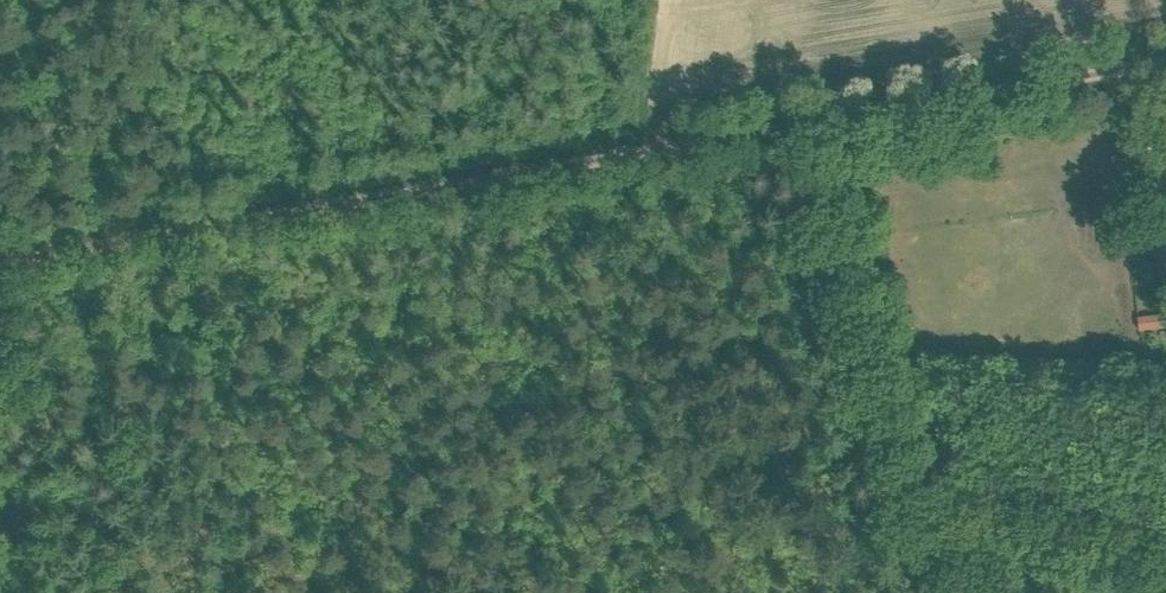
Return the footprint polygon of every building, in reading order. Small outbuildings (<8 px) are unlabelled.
[(1144,329),(1165,326),(1165,313),(1142,315),(1144,329)]
